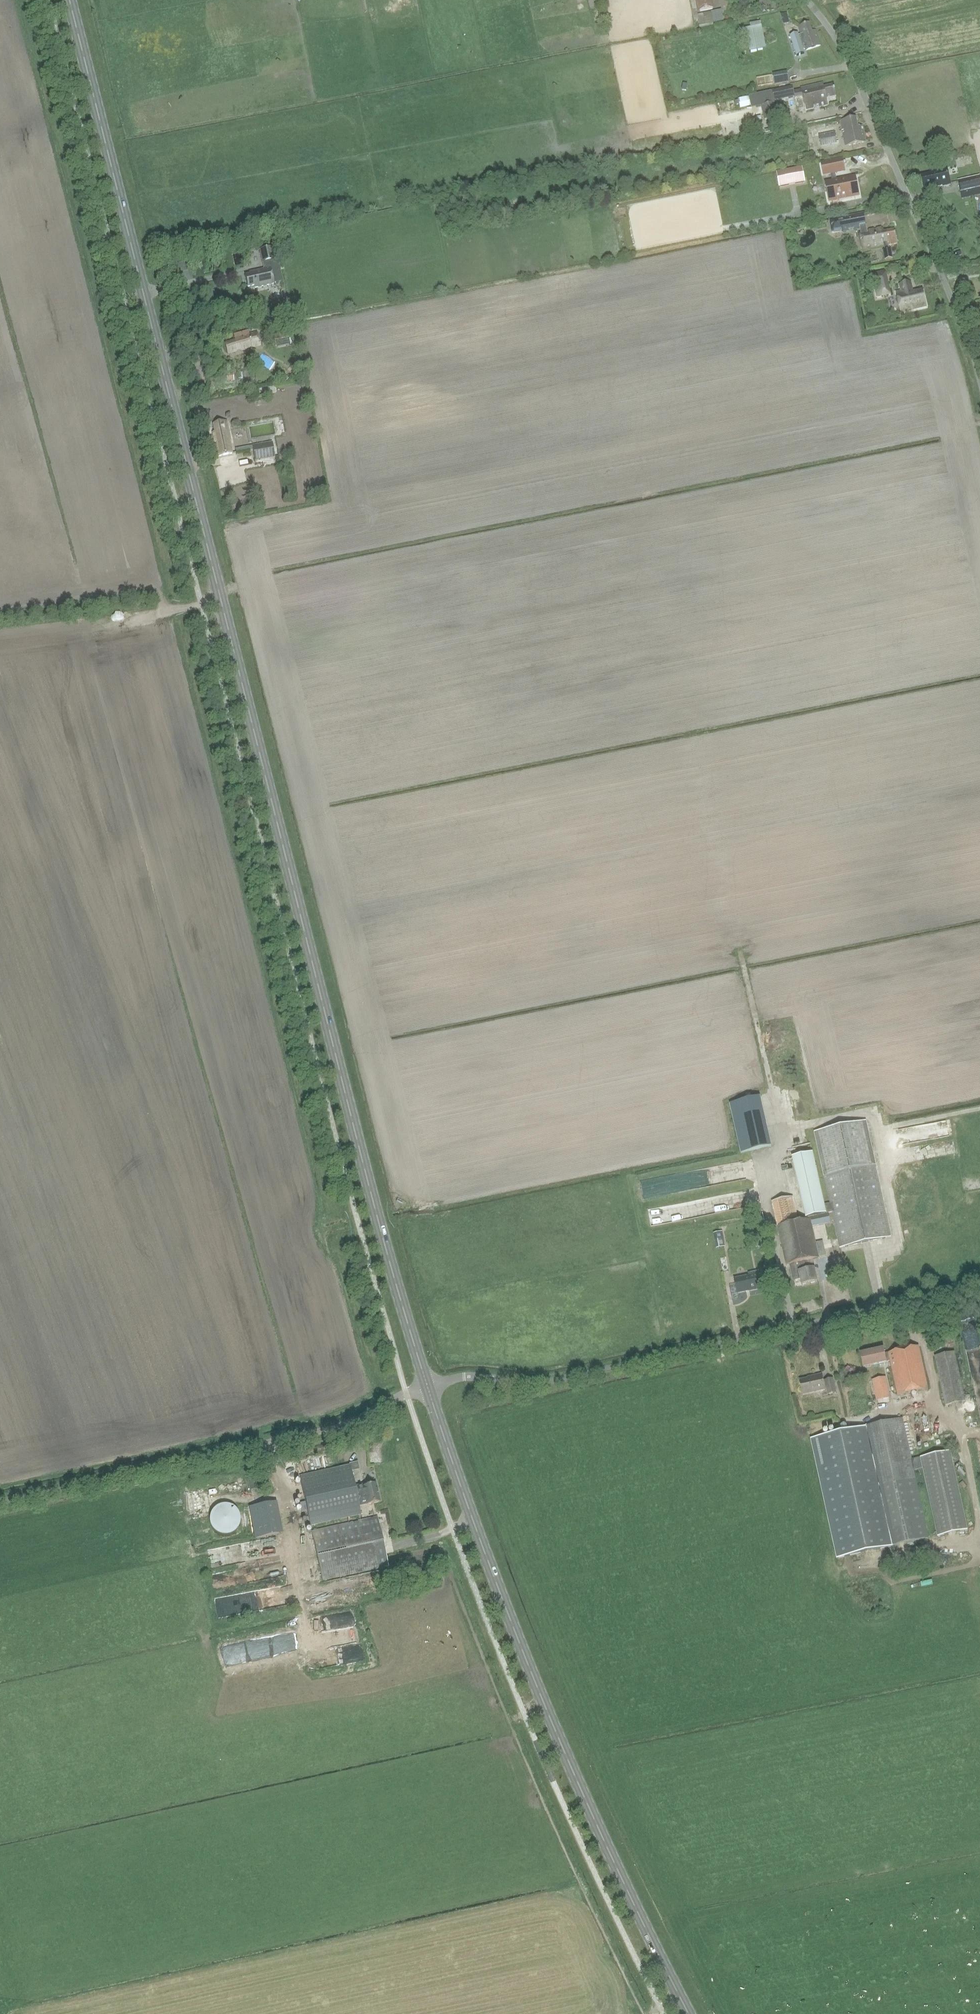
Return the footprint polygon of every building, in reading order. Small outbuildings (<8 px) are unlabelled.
[(696,11),(713,8),(711,1),(713,1),(713,0),(694,0),(696,11)] [(750,0),(741,0),(741,9),(749,9),(750,0)] [(700,25),(725,22),(723,10),(699,13),(700,25)] [(787,10),(782,11),(785,24),(790,22),(787,10)] [(762,22),(746,25),(750,52),(766,49),(762,22)] [(815,30),(812,31),(809,23),(798,27),(801,35),(795,37),(797,44),(803,42),(806,50),(820,45),(815,30)] [(775,85),(789,82),(787,71),(769,75),(771,86),(774,85),(775,85)] [(820,105),(820,107),(828,106),(826,98),(836,96),(834,85),(824,87),(823,83),(801,88),(806,110),(815,108),(814,106),(820,105)] [(795,108),(791,86),(747,95),(749,106),(759,103),(763,120),(776,117),(772,102),(785,99),(787,110),(795,108)] [(704,105),(706,114),(728,111),(727,102),(704,105)] [(845,146),(866,142),(862,126),(858,127),(856,118),(840,121),(845,146)] [(820,146),(835,143),(833,132),(817,135),(820,146)] [(824,175),(835,173),(833,162),(821,164),(824,175)] [(801,168),(775,173),(778,188),(804,183),(801,168)] [(938,187),(950,184),(947,168),(930,172),(931,176),(922,177),(925,189),(938,186),(938,187)] [(979,189),(979,179),(979,176),(958,181),(961,193),(979,189)] [(859,196),(855,177),(826,183),(829,202),(859,196)] [(867,231),(864,214),(840,218),(840,219),(819,224),(821,232),(833,229),(833,232),(843,230),(843,232),(860,229),(861,232),(859,232),(863,250),(884,246),(885,250),(883,250),(885,259),(892,257),(891,249),(889,249),(889,245),(897,244),(895,230),(884,232),(883,228),(867,231)] [(283,281),(280,269),(277,257),(275,258),(272,247),(259,250),(264,270),(250,273),(251,275),(246,276),(248,287),(255,285),(255,288),(274,284),(274,283),(283,281)] [(190,269),(188,257),(173,260),(175,272),(190,269)] [(871,274),(877,299),(891,296),(885,270),(871,274)] [(900,312),(926,306),(922,290),(913,292),(910,282),(899,284),(901,291),(896,292),(900,312)] [(284,308),(282,299),(270,301),(272,310),(284,308)] [(257,331),(248,334),(248,331),(233,335),(234,338),(235,341),(225,344),(228,354),(261,344),(257,331)] [(293,339),(292,331),(273,334),(274,343),(293,339)] [(233,453),(228,429),(227,421),(212,424),(214,432),(213,432),(215,442),(218,441),(218,443),(215,444),(217,456),(233,453)] [(275,457),(272,443),(264,444),(252,446),(255,461),(275,457)] [(731,1103),(741,1152),(771,1146),(760,1096),(731,1103)] [(822,1194),(814,1155),(794,1159),(807,1218),(808,1220),(798,1222),(793,1197),(773,1201),(786,1265),(790,1264),(793,1281),(800,1279),(802,1285),(817,1282),(815,1272),(816,1272),(814,1261),(819,1260),(812,1227),(831,1223),(828,1213),(832,1212),(840,1247),(890,1237),(875,1166),(876,1166),(866,1121),(815,1132),(824,1177),(825,1177),(830,1203),(825,1205),(822,1194)] [(801,1153),(813,1151),(812,1143),(800,1144),(801,1153)] [(702,1216),(737,1207),(734,1193),(699,1201),(702,1216)] [(749,1293),(767,1289),(764,1272),(749,1275),(750,1278),(735,1281),(738,1295),(749,1292),(749,1293)] [(974,1374),(979,1373),(979,1344),(978,1335),(974,1336),(973,1331),(969,1332),(970,1337),(967,1337),(974,1374)] [(883,1349),(876,1350),(860,1354),(863,1368),(886,1363),(886,1362),(890,1361),(898,1396),(928,1389),(919,1346),(884,1354),(883,1349)] [(945,1406),(965,1402),(955,1352),(934,1357),(945,1406)] [(828,1395),(836,1393),(833,1379),(823,1382),(822,1375),(812,1377),(813,1378),(800,1381),(803,1395),(827,1389),(828,1395)] [(890,1397),(885,1377),(871,1380),(876,1400),(890,1397)] [(861,1428),(887,1547),(928,1538),(914,1470),(920,1469),(936,1536),(964,1529),(947,1452),(911,1459),(902,1419),(861,1428)] [(861,1428),(813,1439),(808,1440),(833,1558),(839,1557),(887,1547),(861,1428)] [(350,1465),(300,1476),(311,1527),(361,1515),(359,1507),(367,1505),(367,1506),(380,1503),(375,1482),(354,1486),(350,1465)] [(255,1538),(279,1534),(273,1502),(249,1507),(255,1538)] [(210,1518),(210,1520),(210,1522),(210,1524),(211,1526),(212,1528),(213,1530),(215,1531),(217,1533),(219,1534),(221,1535),(223,1535),(225,1535),(227,1535),(229,1535),(231,1534),(233,1533),(235,1531),(236,1530),(238,1528),(239,1526),(239,1524),(240,1522),(240,1520),(240,1518),(239,1516),(239,1514),(238,1512),(236,1510),(235,1508),(233,1507),(231,1506),(229,1505),(227,1505),(225,1505),(223,1505),(221,1505),(219,1506),(217,1507),(215,1508),(213,1510),(212,1512),(211,1514),(210,1516),(210,1518)] [(323,1580),(378,1568),(388,1566),(378,1517),(312,1531),(323,1580)]
